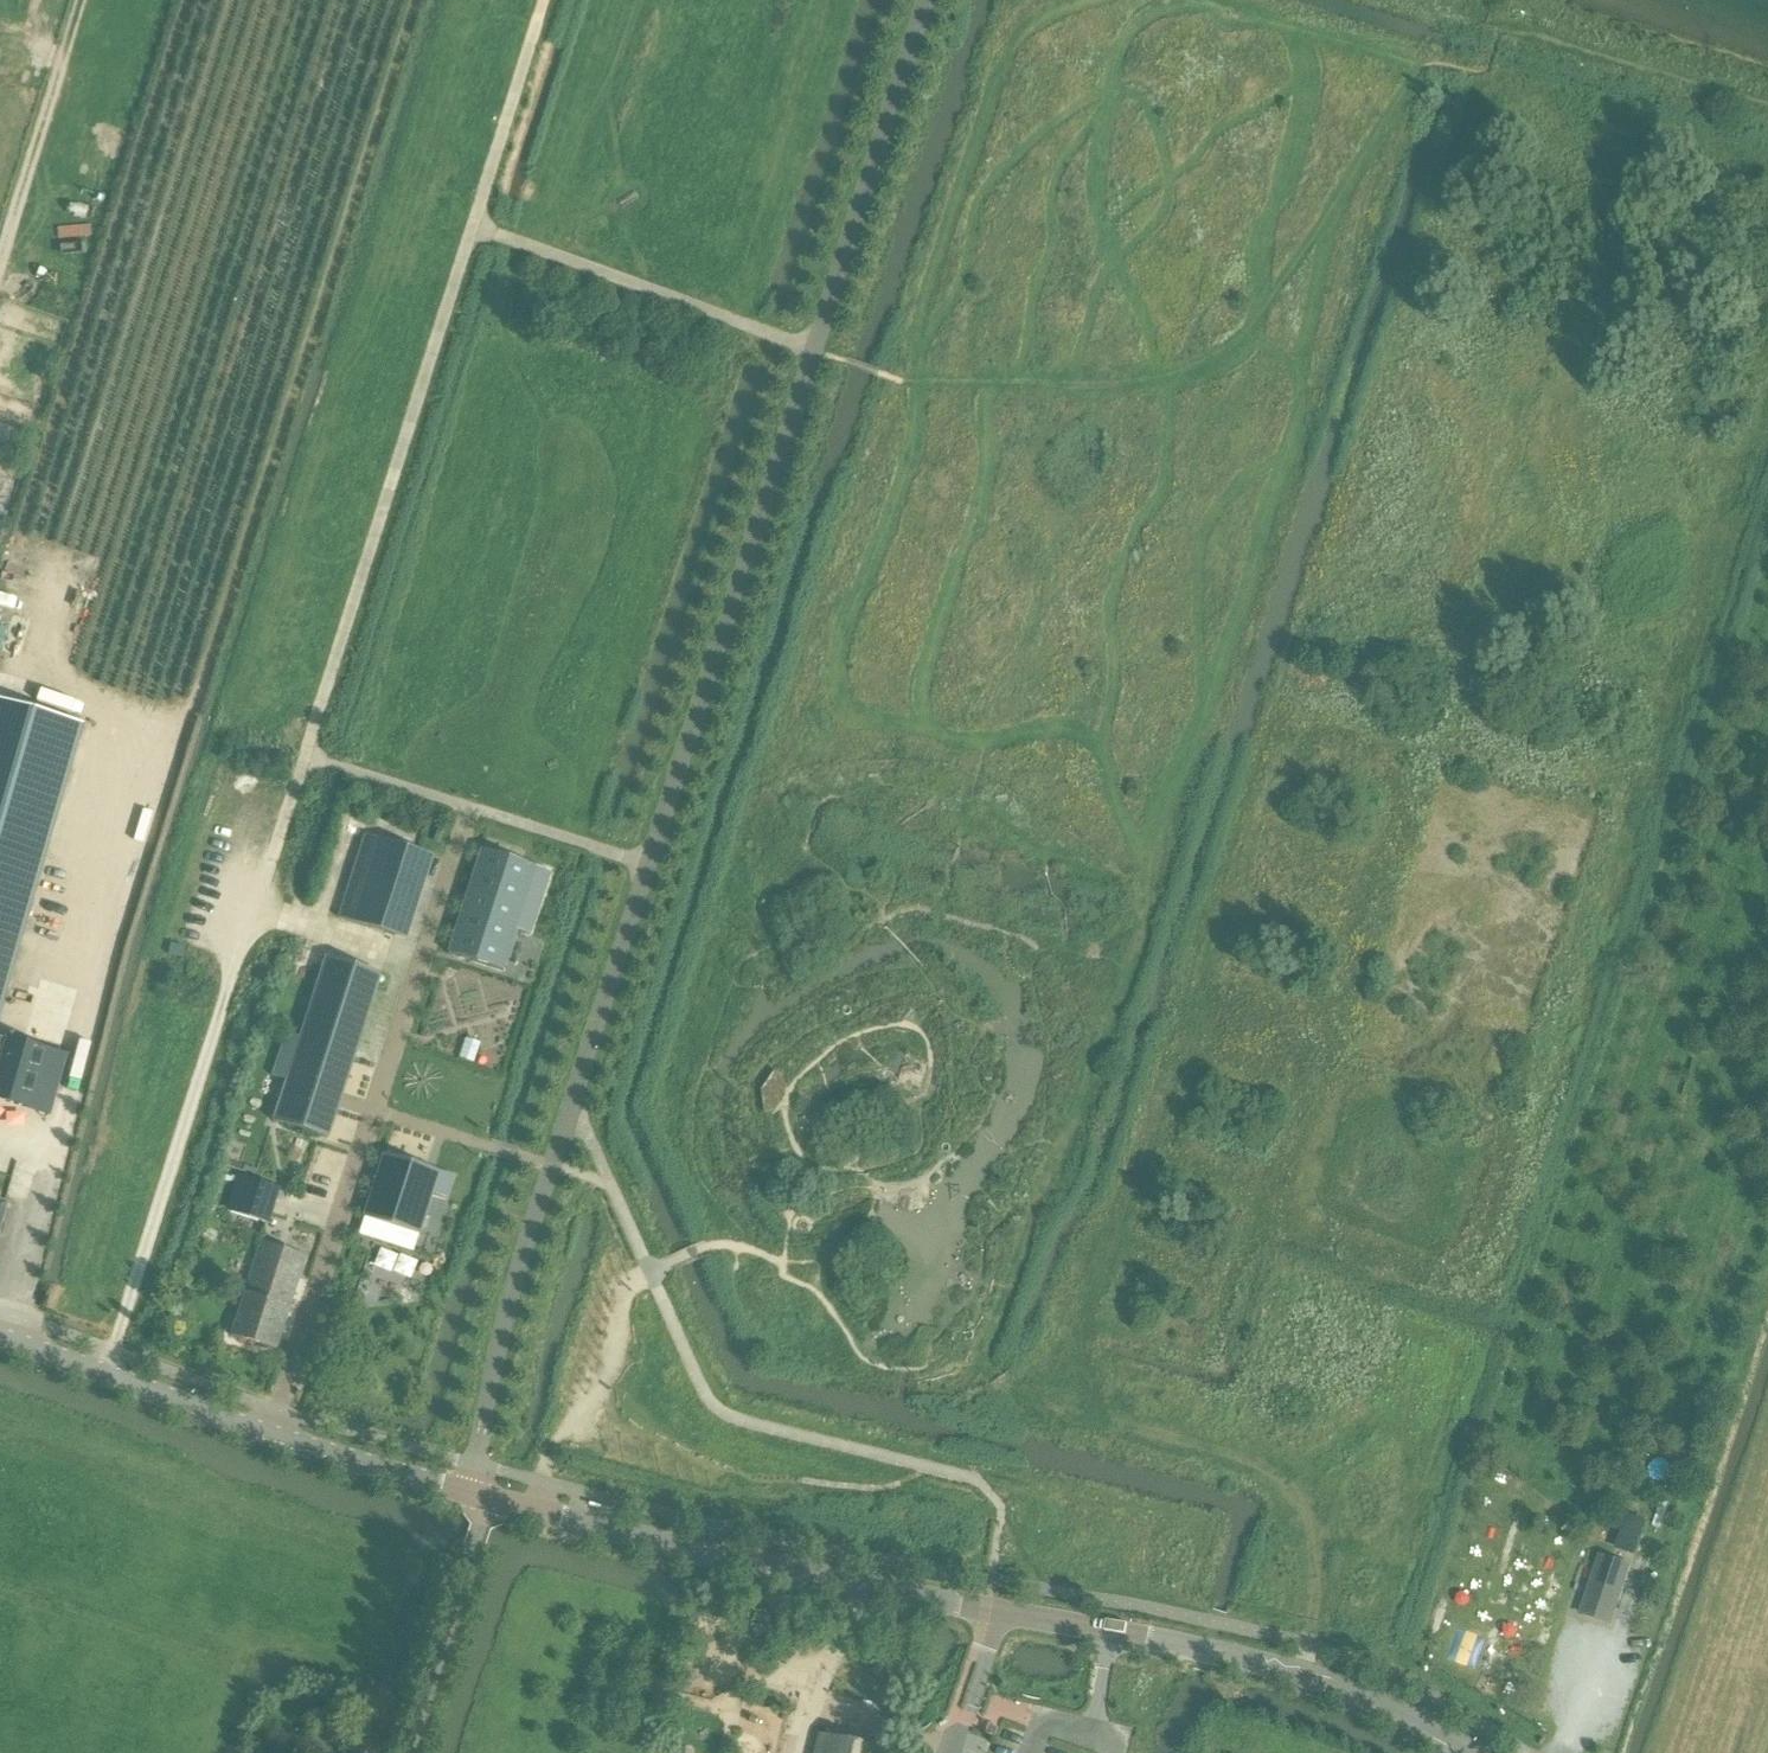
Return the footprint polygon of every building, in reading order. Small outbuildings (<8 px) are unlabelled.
[(82,725),(0,702),(0,1008),(82,725)] [(340,915),(403,940),(427,862),(365,840),(340,915)] [(452,956),(501,971),(515,931),(528,935),(548,871),(486,851),(452,956)] [(169,944),(167,954),(182,958),(185,948),(169,944)] [(283,1080),(283,1081),(270,1121),(319,1137),(337,1081),(369,984),(324,967),(301,1039),(283,1033),(270,1076),(283,1080)] [(26,1108),(30,1094),(52,1100),(67,1050),(8,1033),(7,1036),(0,1034),(0,1100),(26,1108)] [(760,1091),(762,1114),(771,1112),(780,1105),(784,1095),(782,1081),(773,1072),(760,1091)] [(381,1154),(361,1217),(362,1218),(362,1220),(414,1236),(414,1235),(416,1235),(417,1233),(429,1195),(443,1199),(450,1176),(434,1171),(438,1157),(427,1154),(423,1167),(381,1154)] [(230,1335),(275,1349),(305,1257),(260,1243),(230,1335)] [(1621,1548),(1634,1552),(1640,1534),(1627,1530),(1621,1548)] [(1600,1556),(1587,1595),(1580,1614),(1609,1623),(1628,1566),(1600,1556)] [(881,1749),(856,1743),(856,1744),(843,1741),(844,1740),(818,1734),(814,1752),(880,1752),(881,1749)]
